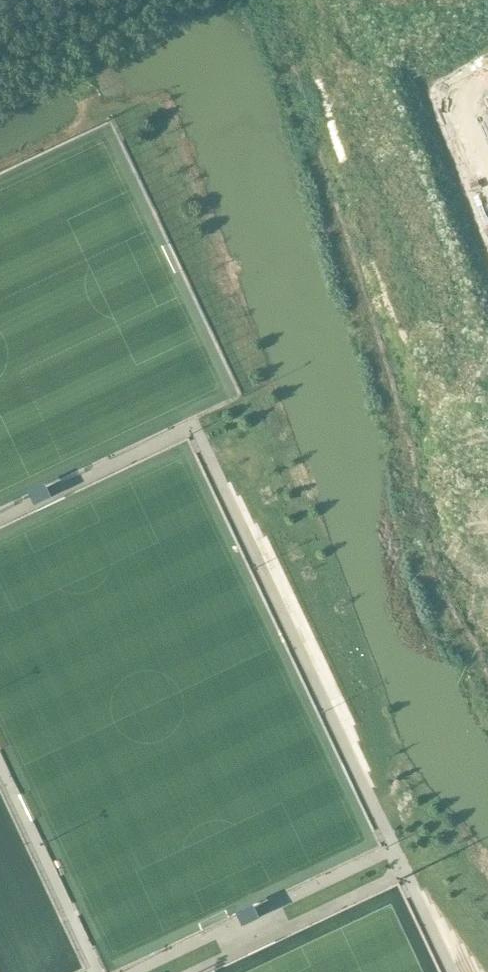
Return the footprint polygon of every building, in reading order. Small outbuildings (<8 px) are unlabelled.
[(241,933),(259,924),(252,910),(235,918),(241,933)]
